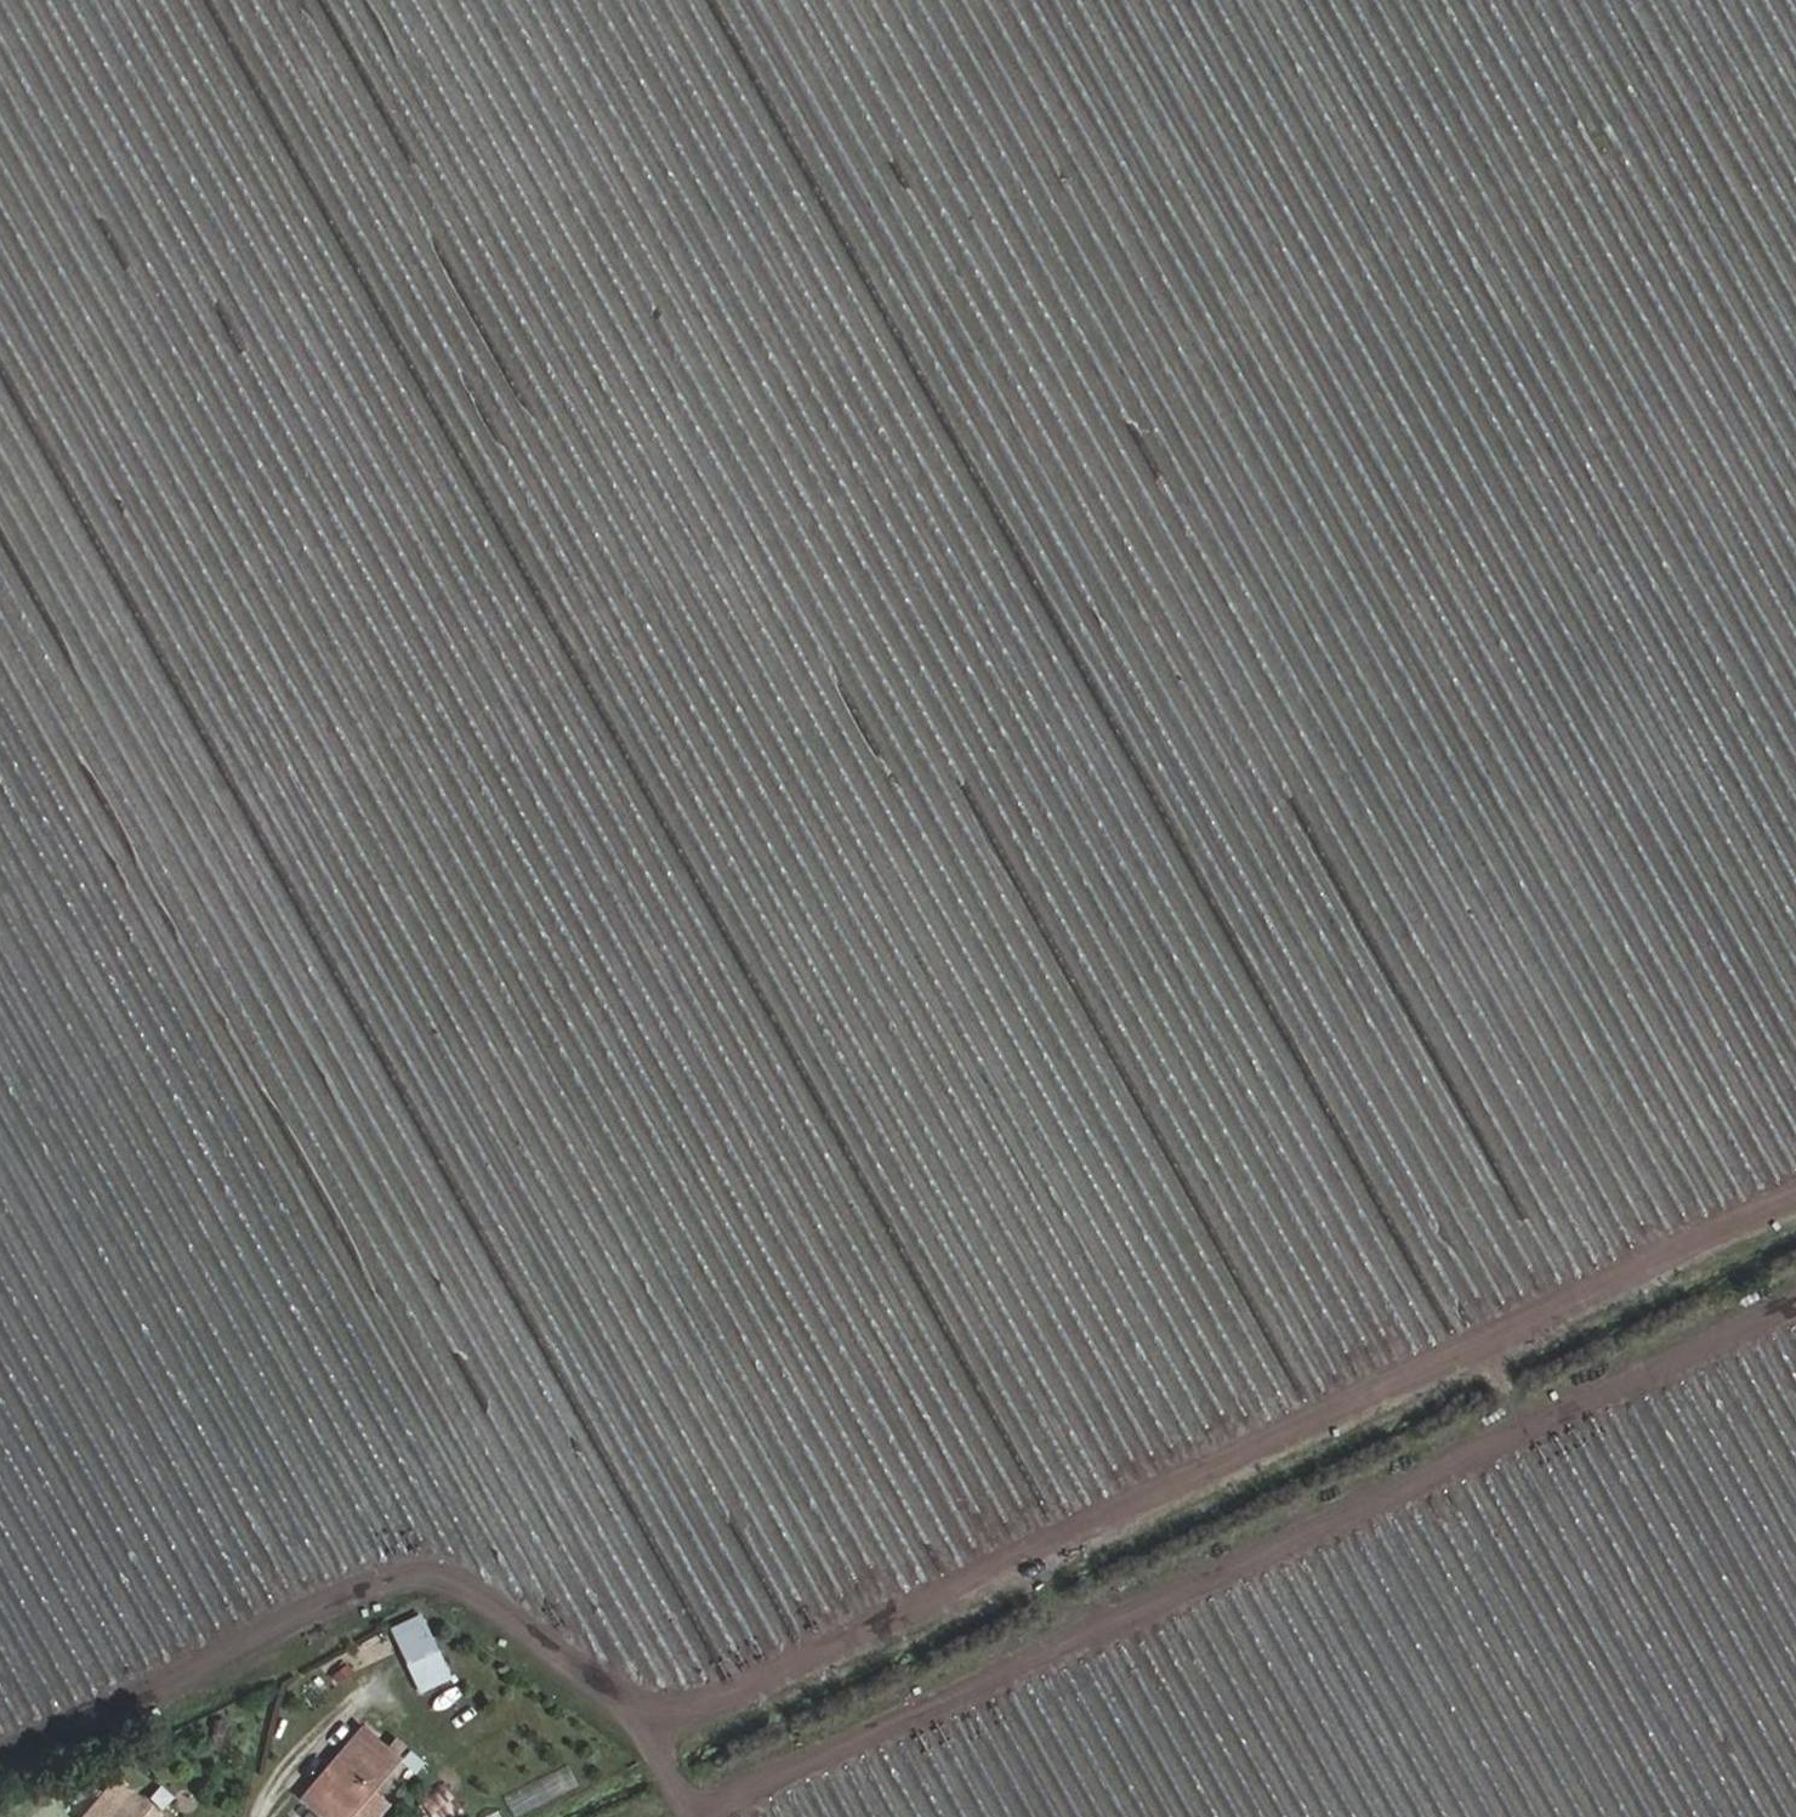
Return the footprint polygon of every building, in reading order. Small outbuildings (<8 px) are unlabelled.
[(447,1673),(435,1637),(412,1644),(425,1680),(447,1673)] [(406,1751),(372,1723),(310,1797),(334,1816),(351,1816),(406,1751)] [(425,1816),(458,1816),(463,1814),(443,1781),(414,1798),(425,1816)] [(140,1791),(118,1816),(170,1816),(140,1791)] [(40,1794),(1,1816),(54,1816),(40,1794)]
